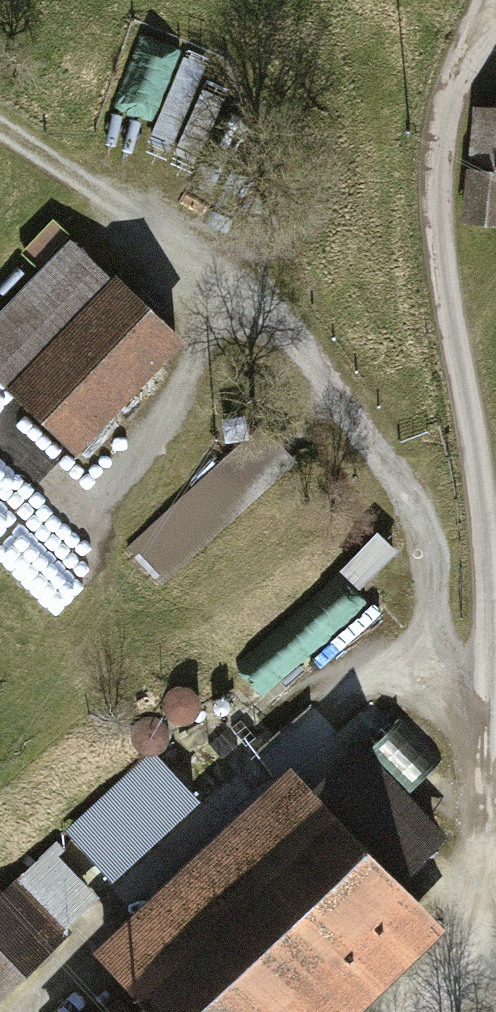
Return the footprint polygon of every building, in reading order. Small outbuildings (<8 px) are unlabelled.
[(476,106),(465,222),(495,225),(495,108),(476,106)] [(190,339),(73,228),(0,305),(0,363),(88,446),(190,339)] [(165,581),(292,460),(258,425),(132,546),(165,581)] [(470,833),(371,728),(317,778),(416,884),(470,833)] [(162,760),(73,835),(114,884),(203,809),(162,760)] [(299,761),(108,940),(176,1011),(356,1011),(451,923),(299,761)] [(0,898),(0,1005),(69,941),(16,884),(0,898)] [(158,994),(139,1011),(175,1011),(158,994)]
